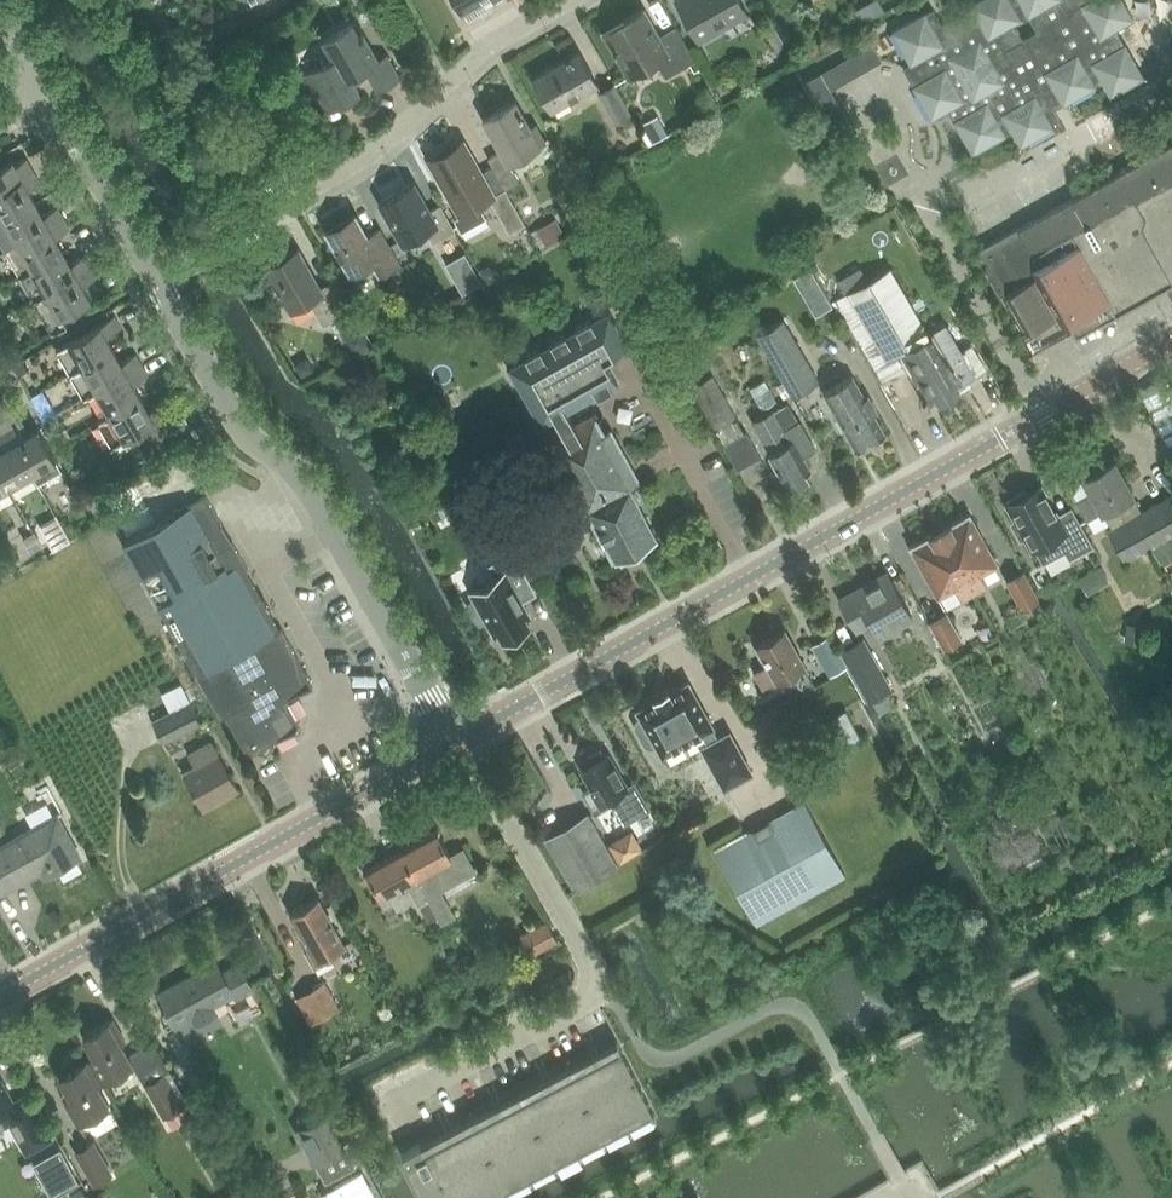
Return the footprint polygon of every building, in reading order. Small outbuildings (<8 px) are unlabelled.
[(499,0),(455,0),(466,19),(499,0)] [(740,0),(676,0),(700,42),(748,14),(740,0)] [(892,32),(912,66),(917,74),(909,79),(911,81),(914,87),(913,87),(932,119),(948,110),(974,153),(1013,130),(1022,146),(1062,122),(1054,109),(1065,102),(1093,87),(1103,81),(1111,95),(1144,76),(1124,42),(1116,29),(1133,19),(1123,0),(979,0),(970,6),(971,8),(942,25),(933,9),(892,32)] [(645,9),(604,33),(628,75),(656,59),(666,77),(696,60),(677,26),(660,35),(645,9)] [(333,59),(304,75),(325,112),(360,92),(351,76),(364,69),(377,91),(400,77),(387,55),(379,60),(356,21),(323,40),(333,59)] [(382,23),(380,28),(382,32),(387,32),(390,28),(387,23),(382,23)] [(831,90),(884,60),(874,41),(821,72),(831,90)] [(597,84),(579,52),(534,78),(552,109),(597,84)] [(821,72),(804,82),(818,108),(820,107),(836,98),(831,90),(821,72)] [(614,84),(599,93),(616,123),(631,114),(614,84)] [(516,101),(483,119),(502,151),(489,158),(506,189),(520,181),(509,163),(541,145),(516,101)] [(844,114),(823,127),(829,136),(850,124),(844,114)] [(657,117),(645,124),(653,140),(666,133),(657,117)] [(430,162),(460,214),(454,218),(462,231),(487,217),(478,200),(492,192),(464,143),(430,162)] [(976,251),(1000,295),(1032,277),(1033,277),(1061,326),(1070,321),(1077,335),(1117,313),(1117,314),(1171,283),(1171,143),(1144,158),(976,251)] [(34,203),(26,190),(39,183),(25,159),(5,170),(3,166),(0,168),(0,213),(4,220),(34,203)] [(357,175),(349,180),(363,201),(371,195),(357,175)] [(379,202),(403,243),(427,229),(435,243),(456,231),(441,205),(430,211),(414,182),(379,202)] [(507,190),(492,199),(511,233),(526,224),(507,190)] [(56,206),(41,215),(34,203),(4,220),(0,222),(0,242),(6,252),(63,218),(56,206)] [(356,215),(327,232),(351,274),(372,262),(380,275),(401,263),(381,229),(369,236),(356,215)] [(63,218),(6,252),(19,275),(31,268),(62,250),(55,238),(69,229),(63,218)] [(554,220),(532,232),(540,247),(562,235),(554,220)] [(298,247),(265,266),(290,311),(310,300),(324,325),(353,309),(335,278),(321,287),(298,247)] [(31,268),(46,292),(91,266),(84,255),(70,263),(62,250),(31,268)] [(82,285),(97,276),(91,266),(46,292),(33,299),(52,332),(67,324),(62,315),(91,299),(82,285)] [(900,352),(930,404),(937,400),(939,404),(944,401),(948,402),(955,398),(956,394),(960,392),(958,388),(965,384),(964,382),(988,369),(972,342),(948,356),(935,332),(929,335),(891,269),(871,280),(863,266),(840,280),(848,293),(836,300),(875,367),(900,352)] [(487,267),(480,271),(487,283),(499,276),(495,269),(487,267)] [(811,269),(795,279),(801,290),(818,280),(811,269)] [(475,272),(456,282),(463,293),(481,283),(475,272)] [(537,353),(510,368),(523,393),(543,429),(558,421),(565,434),(547,444),(585,515),(588,514),(613,561),(617,559),(622,563),(632,557),(632,551),(658,537),(632,489),(640,484),(612,431),(606,434),(597,417),(576,428),(569,415),(570,414),(586,406),(595,401),(621,387),(607,361),(633,348),(627,337),(614,312),(588,326),(579,331),(563,339),(544,349),(537,353)] [(58,349),(72,373),(115,349),(107,335),(122,327),(116,315),(58,349)] [(784,321),(759,335),(795,396),(820,382),(784,321)] [(0,327),(0,337),(1,338),(11,332),(6,324),(0,327)] [(359,331),(347,338),(356,353),(368,346),(359,331)] [(115,349),(72,373),(85,397),(98,390),(144,364),(137,353),(122,362),(115,349)] [(21,361),(13,365),(19,376),(27,371),(21,361)] [(112,414),(142,397),(135,383),(150,375),(144,364),(98,390),(112,414)] [(853,374),(823,392),(838,418),(835,420),(842,432),(845,430),(857,451),(865,446),(869,449),(877,444),(877,439),(886,435),(874,414),(877,413),(868,396),(867,396),(853,374)] [(715,375),(693,387),(717,430),(738,418),(715,375)] [(1155,382),(1171,414),(1171,382),(1168,375),(1157,381),(1155,382)] [(764,380),(751,388),(763,408),(776,401),(764,380)] [(1139,390),(1169,448),(1171,446),(1171,414),(1155,382),(1140,390),(1139,390)] [(17,410),(1,384),(0,385),(0,420),(17,410)] [(112,414),(99,421),(113,446),(145,427),(153,440),(176,427),(162,402),(149,409),(142,397),(112,414)] [(789,403),(776,410),(787,430),(800,423),(789,403)] [(48,407),(39,412),(44,421),(53,416),(48,407)] [(776,410),(754,423),(779,467),(773,470),(782,486),(787,483),(790,488),(793,486),(796,487),(804,482),(805,479),(808,478),(806,473),(811,471),(803,457),(816,450),(801,422),(800,423),(787,430),(776,410)] [(7,428),(33,472),(39,483),(63,469),(40,429),(26,436),(18,422),(7,428)] [(0,432),(0,442),(4,448),(0,451),(0,471),(9,486),(33,472),(7,428),(0,432)] [(748,432),(725,444),(738,469),(761,456),(748,432)] [(413,440),(398,449),(406,462),(421,453),(413,440)] [(1151,546),(1171,534),(1171,501),(1169,496),(1141,512),(1132,495),(1133,495),(1114,461),(1101,468),(1099,465),(1095,463),(1087,468),(1087,472),(1088,475),(1084,478),(1093,493),(1077,502),(1088,521),(1105,511),(1114,527),(1108,530),(1125,560),(1151,546)] [(0,471),(0,492),(9,486),(0,471)] [(82,472),(67,480),(80,504),(95,496),(82,472)] [(1010,503),(1007,504),(1015,518),(1011,520),(1021,539),(1025,536),(1032,549),(1035,547),(1043,561),(1066,548),(1070,557),(1092,544),(1076,515),(1062,523),(1058,516),(1041,486),(1027,493),(1025,489),(1008,499),(1010,503)] [(123,542),(221,717),(226,715),(248,755),(301,726),(286,699),(313,684),(207,495),(123,542)] [(61,498),(40,507),(52,536),(73,527),(61,498)] [(444,504),(430,512),(435,520),(449,513),(444,504)] [(940,531),(975,594),(987,587),(980,575),(998,565),(971,517),(971,516),(970,514),(968,515),(968,516),(951,525),(951,524),(948,525),(949,526),(940,531)] [(35,531),(23,537),(31,552),(43,545),(35,531)] [(975,594),(940,531),(931,535),(929,536),(929,537),(913,546),(912,546),(910,547),(911,550),(912,549),(939,598),(957,588),(963,600),(975,594)] [(66,532),(49,542),(54,551),(71,541),(66,532)] [(1151,546),(1162,565),(1171,560),(1171,534),(1151,546)] [(486,618),(495,635),(499,633),(503,639),(529,624),(526,618),(530,616),(517,592),(532,584),(513,551),(488,565),(495,577),(471,591),(475,598),(467,603),(478,623),(486,618)] [(1097,568),(1079,578),(1084,587),(1101,577),(1097,568)] [(887,570),(840,597),(856,625),(869,618),(878,633),(912,614),(887,570)] [(1023,571),(1006,580),(1022,608),(1038,598),(1023,571)] [(947,613),(930,623),(945,650),(962,641),(947,613)] [(1141,624),(1126,624),(1126,642),(1141,642),(1141,624)] [(767,665),(755,672),(764,688),(790,674),(799,689),(813,681),(804,665),(805,665),(785,629),(754,647),(761,660),(763,659),(767,665)] [(867,695),(870,694),(889,683),(862,634),(841,646),(867,695)] [(828,635),(813,645),(830,676),(845,666),(828,635)] [(639,709),(637,710),(638,712),(642,717),(637,720),(635,726),(645,745),(651,746),(656,744),(662,755),(702,733),(708,743),(702,747),(724,787),(752,771),(729,731),(718,737),(713,727),(689,684),(690,683),(688,681),(687,682),(687,683),(670,693),(669,691),(668,689),(667,690),(667,691),(656,696),(654,697),(655,699),(656,699),(656,700),(639,710),(639,709)] [(182,684),(163,693),(172,711),(191,702),(182,684)] [(888,690),(873,698),(881,713),(896,704),(888,690)] [(172,711),(153,721),(163,742),(201,723),(191,702),(172,711)] [(845,710),(832,717),(846,743),(859,736),(845,710)] [(184,772),(204,807),(238,788),(218,753),(211,741),(188,754),(195,766),(184,772)] [(581,769),(601,803),(606,813),(603,814),(612,830),(649,809),(634,783),(626,787),(608,754),(581,769)] [(804,801),(715,850),(755,922),(844,873),(804,801)] [(589,814),(545,839),(574,889),(618,864),(589,814)] [(4,882),(8,888),(50,865),(53,871),(80,857),(57,815),(0,846),(0,884),(4,882)] [(402,849),(428,898),(435,912),(440,920),(452,914),(439,889),(474,870),(462,848),(450,855),(437,830),(402,849)] [(428,898),(402,849),(365,870),(379,895),(404,881),(417,905),(418,904),(428,898)] [(289,913),(309,949),(324,940),(330,950),(343,943),(318,897),(289,913)] [(428,898),(418,904),(425,917),(435,912),(428,898)] [(547,922),(521,936),(531,954),(556,940),(547,922)] [(216,960),(157,993),(175,1026),(233,993),(236,998),(252,989),(237,961),(221,970),(216,960)] [(312,988),(297,996),(311,1021),(326,1013),(312,988)] [(88,1059),(101,1081),(132,1063),(120,1043),(124,1040),(112,1019),(82,1036),(93,1056),(88,1059)] [(153,1041),(128,1056),(133,1063),(132,1064),(144,1085),(148,1082),(163,1074),(170,1070),(153,1041)] [(653,1110),(621,1047),(571,1073),(603,1136),(653,1110)] [(101,1081),(88,1059),(57,1077),(70,1099),(65,1102),(77,1123),(108,1105),(96,1084),(101,1081)] [(571,1073),(522,1098),(555,1161),(603,1136),(571,1073)] [(163,1074),(148,1082),(166,1113),(181,1105),(163,1074)] [(11,1120),(27,1150),(51,1137),(27,1095),(13,1103),(0,1080),(0,1126),(11,1120)] [(522,1098),(473,1123),(506,1186),(555,1161),(522,1098)] [(181,1105),(166,1113),(174,1127),(188,1118),(184,1110),(181,1105)] [(300,1126),(318,1160),(328,1178),(353,1164),(344,1146),(326,1112),(311,1120),(300,1126)] [(425,1149),(450,1197),(484,1197),(506,1186),(473,1123),(425,1149)] [(401,1153),(402,1155),(406,1161),(425,1197),(450,1197),(425,1149),(424,1149),(421,1143),(401,1153)] [(89,1144),(74,1153),(93,1184),(107,1175),(89,1144)] [(56,1177),(45,1183),(51,1195),(76,1181),(59,1150),(45,1158),(56,1177)] [(332,1197),(371,1197),(375,1196),(361,1170),(327,1189),(332,1197)] [(70,1195),(72,1197),(86,1197),(88,1197),(83,1187),(70,1195)]
